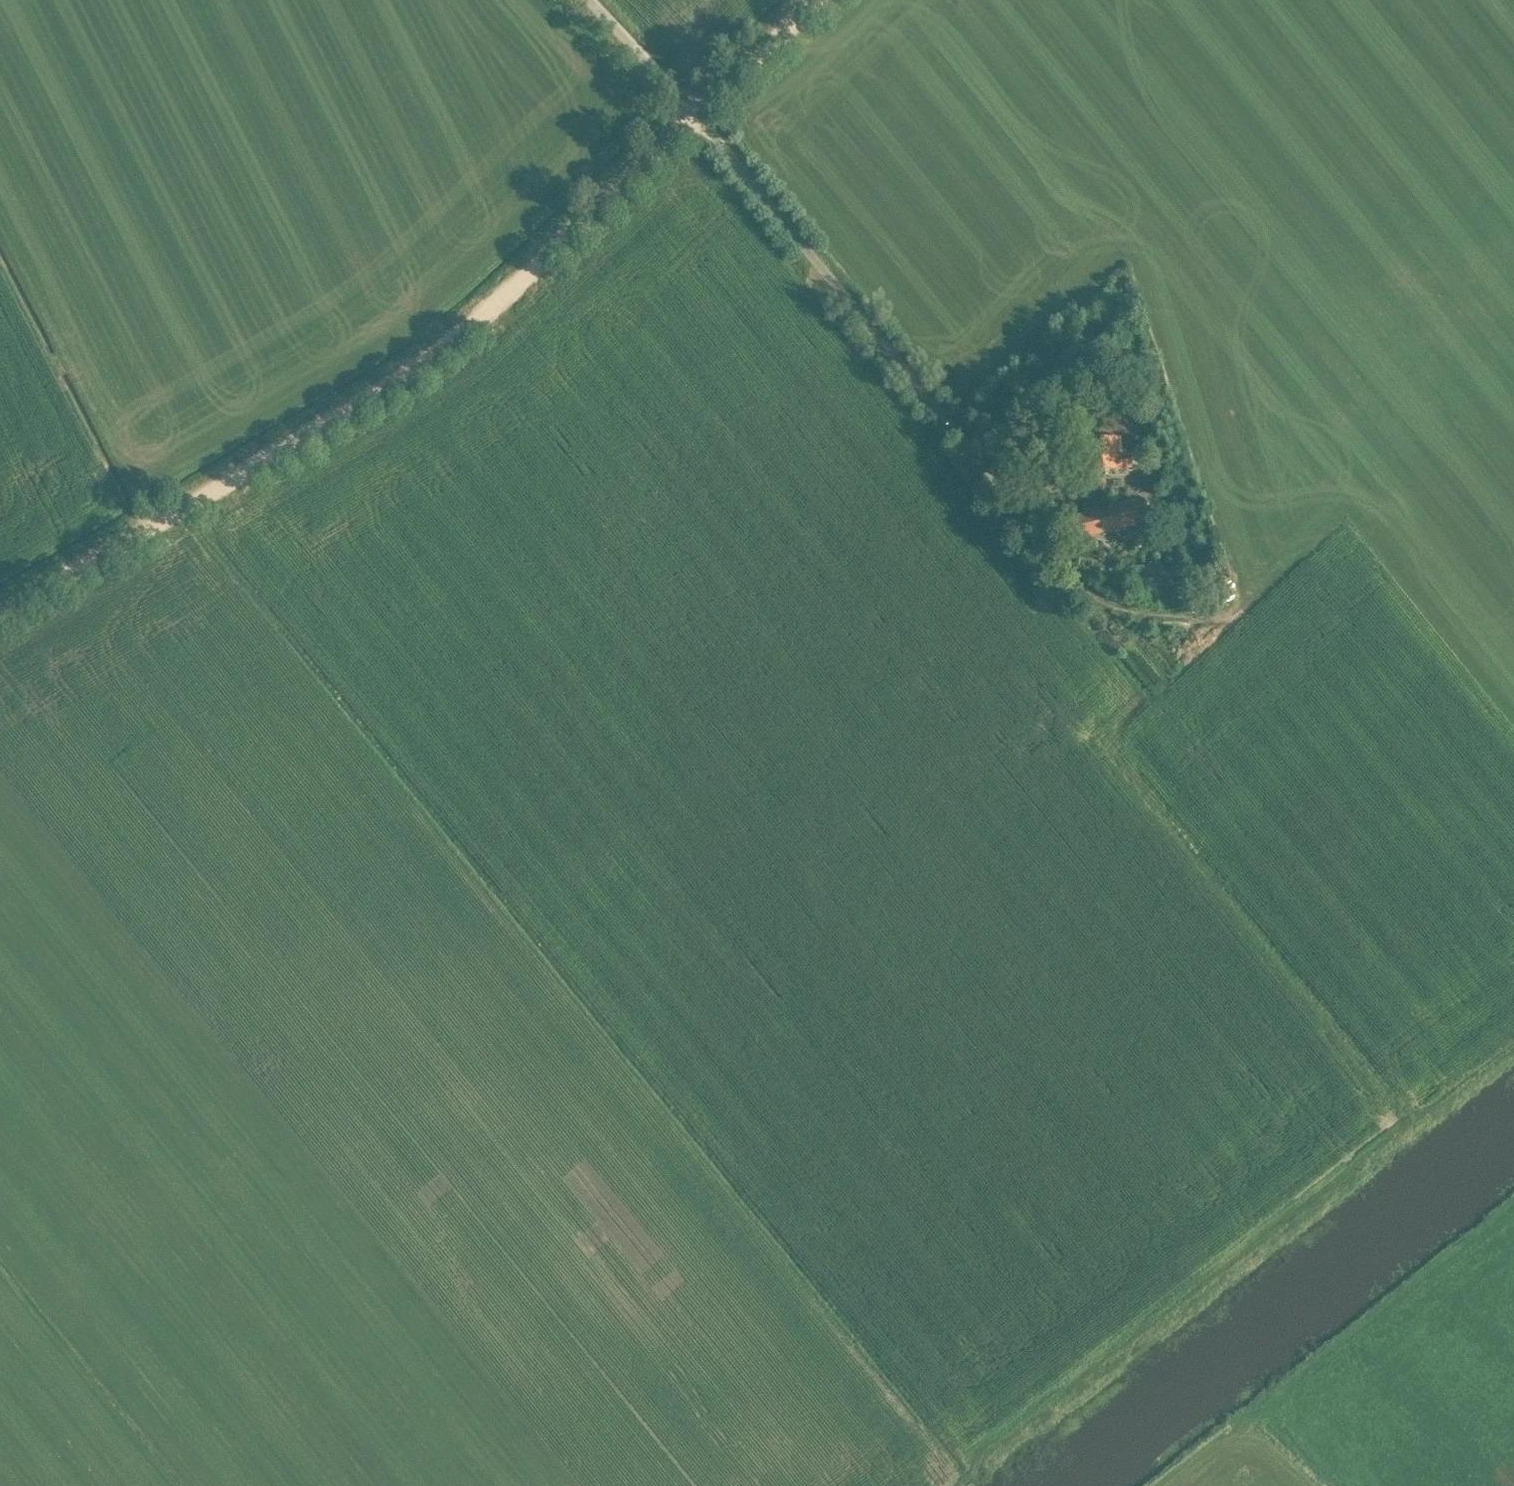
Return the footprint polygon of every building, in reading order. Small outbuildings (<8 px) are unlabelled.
[(1088,441),(1092,473),(1116,470),(1116,469),(1133,467),(1131,454),(1123,455),(1121,437),(1088,441)] [(1058,522),(1064,543),(1149,521),(1144,500),(1106,509),(1104,501),(1084,506),(1086,514),(1058,522)]
